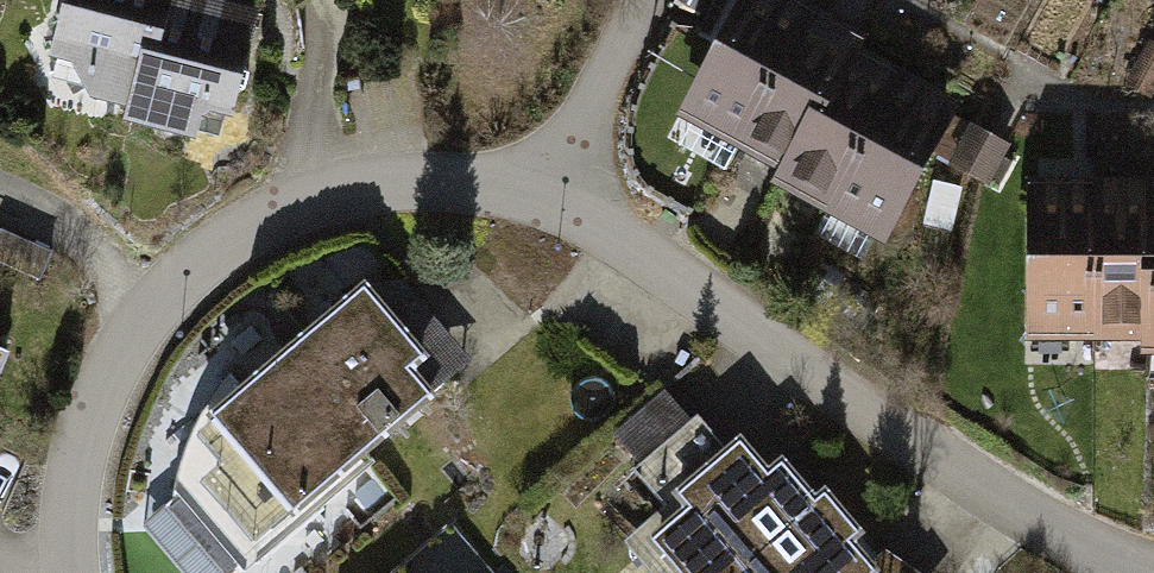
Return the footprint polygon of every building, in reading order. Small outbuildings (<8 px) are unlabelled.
[(51,53),(72,59),(90,95),(126,104),(134,71),(144,34),(159,38),(169,0),(65,0),(51,53)] [(126,104),(121,121),(195,140),(202,110),(235,118),(263,7),(237,0),(169,0),(159,38),(144,34),(134,71),(126,104)] [(733,143),(805,10),(787,0),(740,0),(679,114),(733,143)] [(733,143),(785,172),(851,52),(858,38),(805,10),(733,143)] [(776,187),(827,215),(900,80),(851,52),(785,172),(776,187)] [(827,215),(876,242),(950,106),(900,80),(827,215)] [(1089,357),(1099,187),(1026,183),(1017,353),(1089,357)] [(1145,360),(1153,205),(1153,190),(1099,187),(1089,357),(1145,360)] [(1153,361),(1153,205),(1145,360),(1153,361)] [(65,260),(14,238),(0,269),(51,291),(65,260)] [(356,284),(172,420),(201,458),(171,481),(214,540),(412,394),(395,371),(411,359),(356,284)] [(38,364),(0,347),(0,450),(38,364)] [(810,491),(776,451),(755,469),(722,432),(656,489),(667,502),(620,542),(647,572),(715,572),(810,491)] [(810,491),(715,572),(866,572),(837,540),(846,532),(810,491)] [(366,572),(458,572),(419,528),(366,572)]
